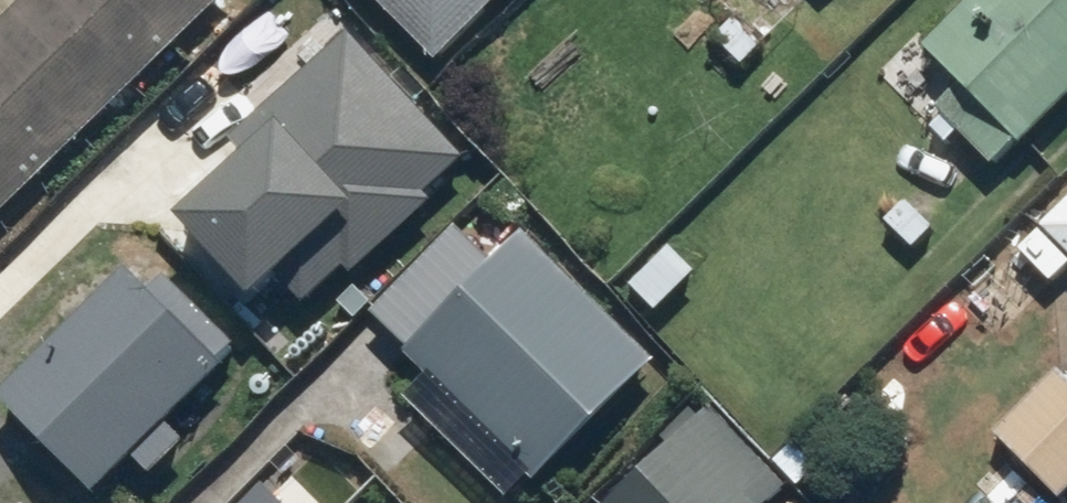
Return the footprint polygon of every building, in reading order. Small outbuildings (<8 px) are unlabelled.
[(210,0),(12,0),(0,12),(0,214),(210,0)] [(426,73),(505,0),(358,0),(426,73)] [(912,59),(960,109),(938,130),(987,181),(1066,105),(1066,0),(973,0),(912,59)] [(473,164),(355,28),(233,134),(258,162),(208,205),(302,312),(473,164)] [(1033,234),(1066,270),(1066,202),(1033,234)] [(451,234),(357,319),(522,500),(654,379),(521,234),(483,269),(451,234)] [(1050,287),(1008,245),(949,304),(991,346),(1050,287)] [(240,364),(144,261),(11,384),(107,487),(240,364)] [(1059,369),(981,449),(1036,502),(1061,502),(1066,497),(1066,377),(1059,369)] [(783,490),(701,408),(604,502),(770,502),(783,490)] [(261,488),(245,502),(275,502),(261,488)]
